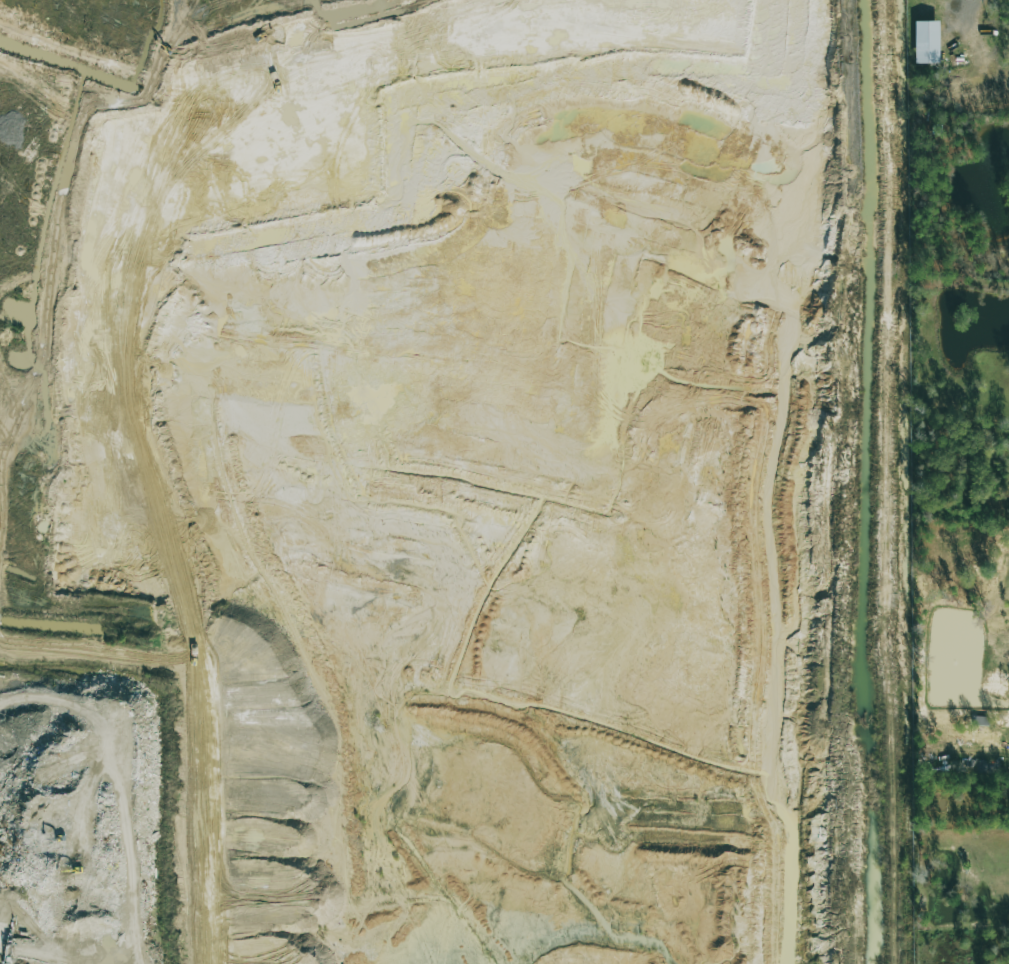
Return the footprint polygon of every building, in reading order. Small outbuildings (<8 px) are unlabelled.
[(913,22),(914,63),(938,63),(937,21),(913,22)]
